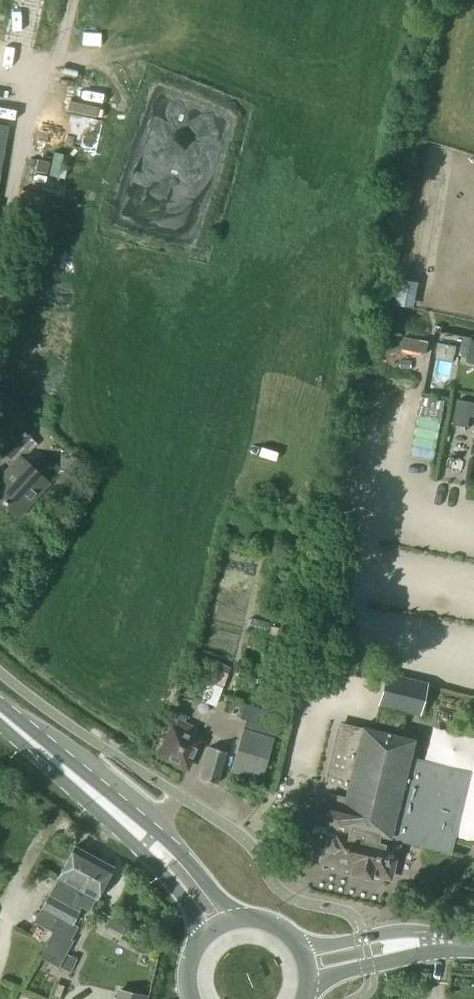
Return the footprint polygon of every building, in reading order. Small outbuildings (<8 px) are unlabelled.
[(458,400),(454,424),(467,427),(470,415),(473,416),(473,403),(458,400)] [(20,429),(2,450),(10,458),(29,437),(20,429)] [(3,476),(0,479),(0,501),(17,516),(47,484),(29,467),(33,463),(26,456),(22,461),(19,458),(3,476)] [(231,667),(212,661),(208,671),(210,672),(202,696),(218,702),(231,667)] [(386,676),(379,707),(419,717),(426,685),(386,676)] [(246,720),(231,769),(260,778),(275,727),(263,724),(267,711),(244,705),(240,719),(246,720)] [(192,737),(196,729),(183,723),(186,716),(180,713),(173,728),(172,728),(159,755),(186,768),(188,763),(199,741),(192,737)] [(387,876),(396,841),(450,854),(470,772),(409,757),(409,756),(410,756),(411,755),(409,754),(413,741),(388,735),(389,734),(386,733),(386,734),(362,728),(361,730),(339,724),(322,791),(318,790),(310,819),(333,825),(324,860),(353,868),(352,873),(369,877),(370,872),(387,876)] [(216,784),(226,752),(209,747),(200,779),(216,784)] [(49,896),(41,911),(59,921),(47,944),(65,953),(71,941),(68,939),(74,928),(70,926),(78,912),(76,911),(78,907),(88,912),(105,881),(107,881),(112,873),(110,871),(111,869),(112,869),(112,868),(111,867),(110,867),(75,848),(76,848),(74,847),(73,848),(57,879),(65,883),(61,892),(57,900),(49,896)] [(66,955),(59,968),(69,974),(76,961),(66,955)] [(144,997),(119,991),(117,998),(144,998),(144,997)]
